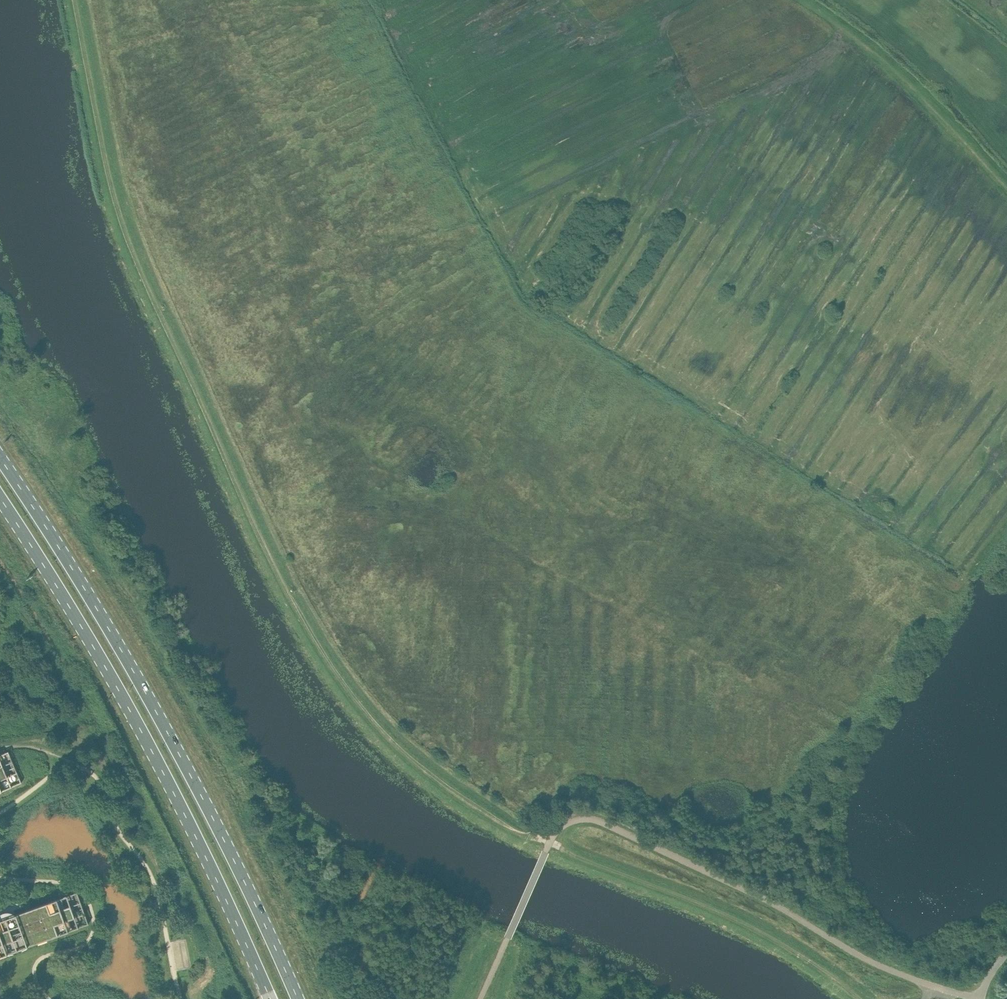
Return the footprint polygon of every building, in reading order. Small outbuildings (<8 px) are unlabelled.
[(0,755),(0,792),(21,783),(8,751),(0,755)] [(16,914),(10,916),(9,912),(9,911),(7,911),(5,911),(4,911),(3,912),(2,912),(0,913),(0,919),(0,920),(0,956),(88,924),(80,901),(77,892),(16,914)]
